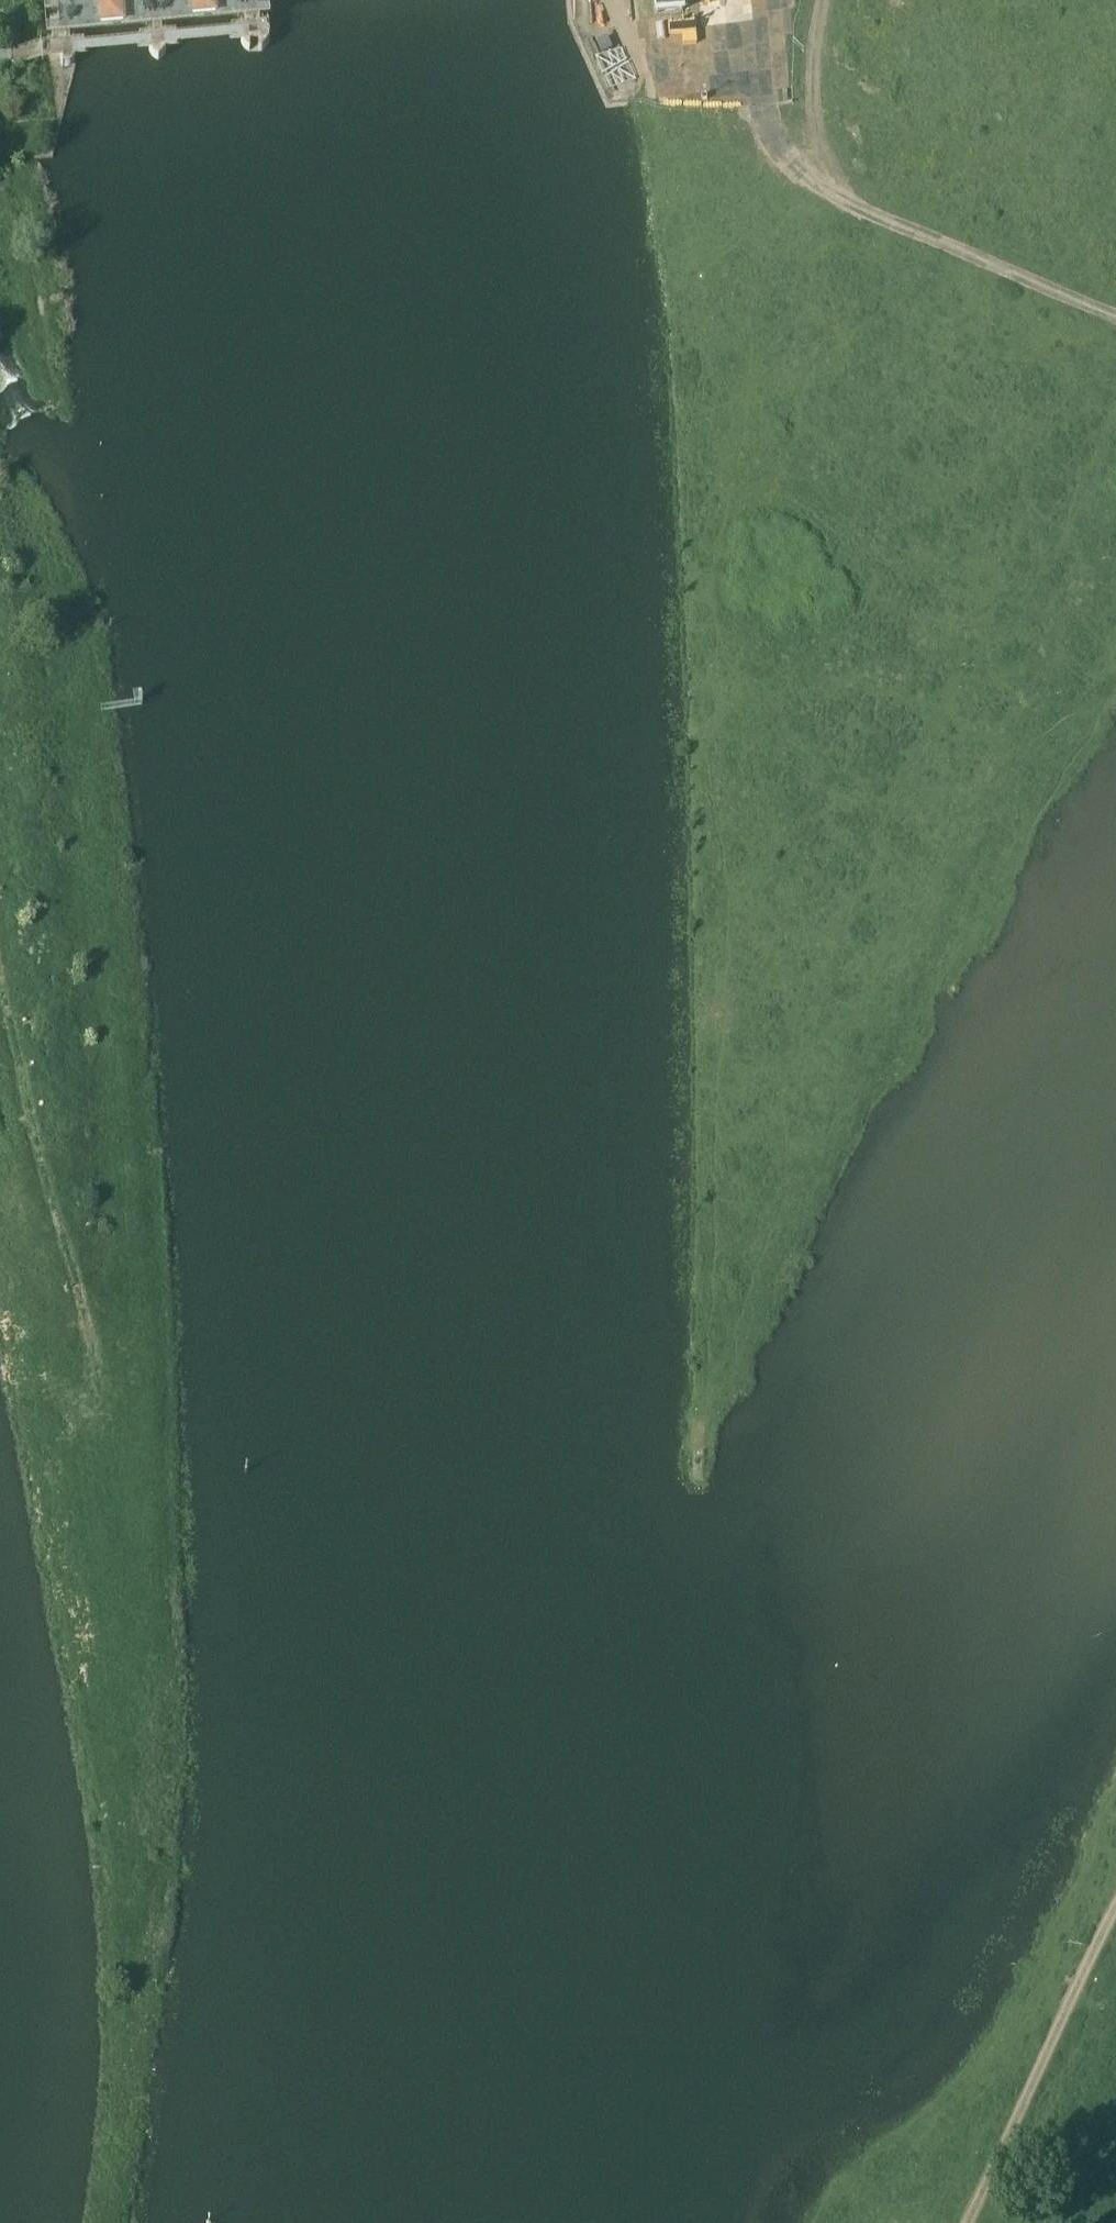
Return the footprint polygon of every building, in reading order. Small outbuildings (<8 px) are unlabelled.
[(658,23),(688,20),(687,0),(657,0),(658,23)]
